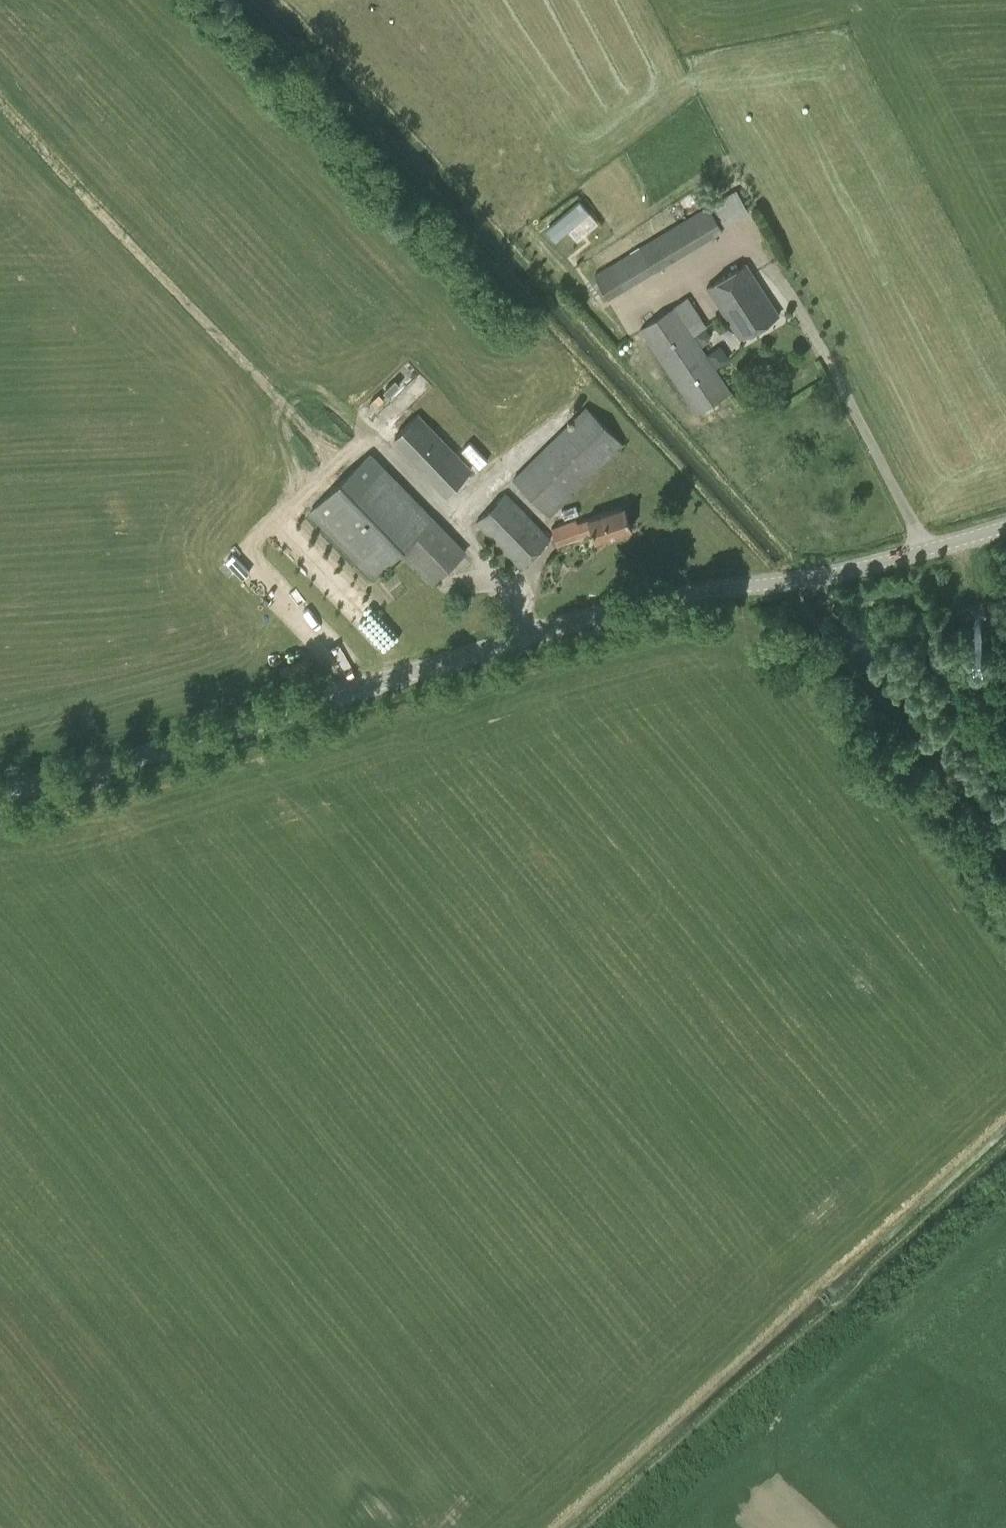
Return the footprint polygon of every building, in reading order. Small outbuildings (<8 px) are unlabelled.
[(636,250),(599,272),(594,275),(609,300),(724,231),(723,229),(750,213),(736,189),(709,206),(636,250)] [(740,340),(779,316),(746,264),(708,288),(740,340)] [(708,328),(688,297),(640,330),(696,415),(731,392),(716,368),(695,337),(708,328)] [(707,330),(696,337),(704,348),(710,343),(711,336),(707,330)] [(521,470),(512,479),(523,490),(538,504),(551,517),(560,508),(573,496),(625,445),(586,406),(522,470),(521,470)] [(446,495),(473,470),(419,414),(393,439),(446,495)] [(466,439),(456,448),(473,468),(483,460),(466,439)] [(309,513),(373,580),(401,553),(432,586),(467,552),(371,452),(309,513)] [(506,493),(476,522),(521,567),(550,539),(506,493)] [(551,528),(557,545),(593,533),(596,541),(632,528),(625,507),(578,523),(576,519),(551,528)]
